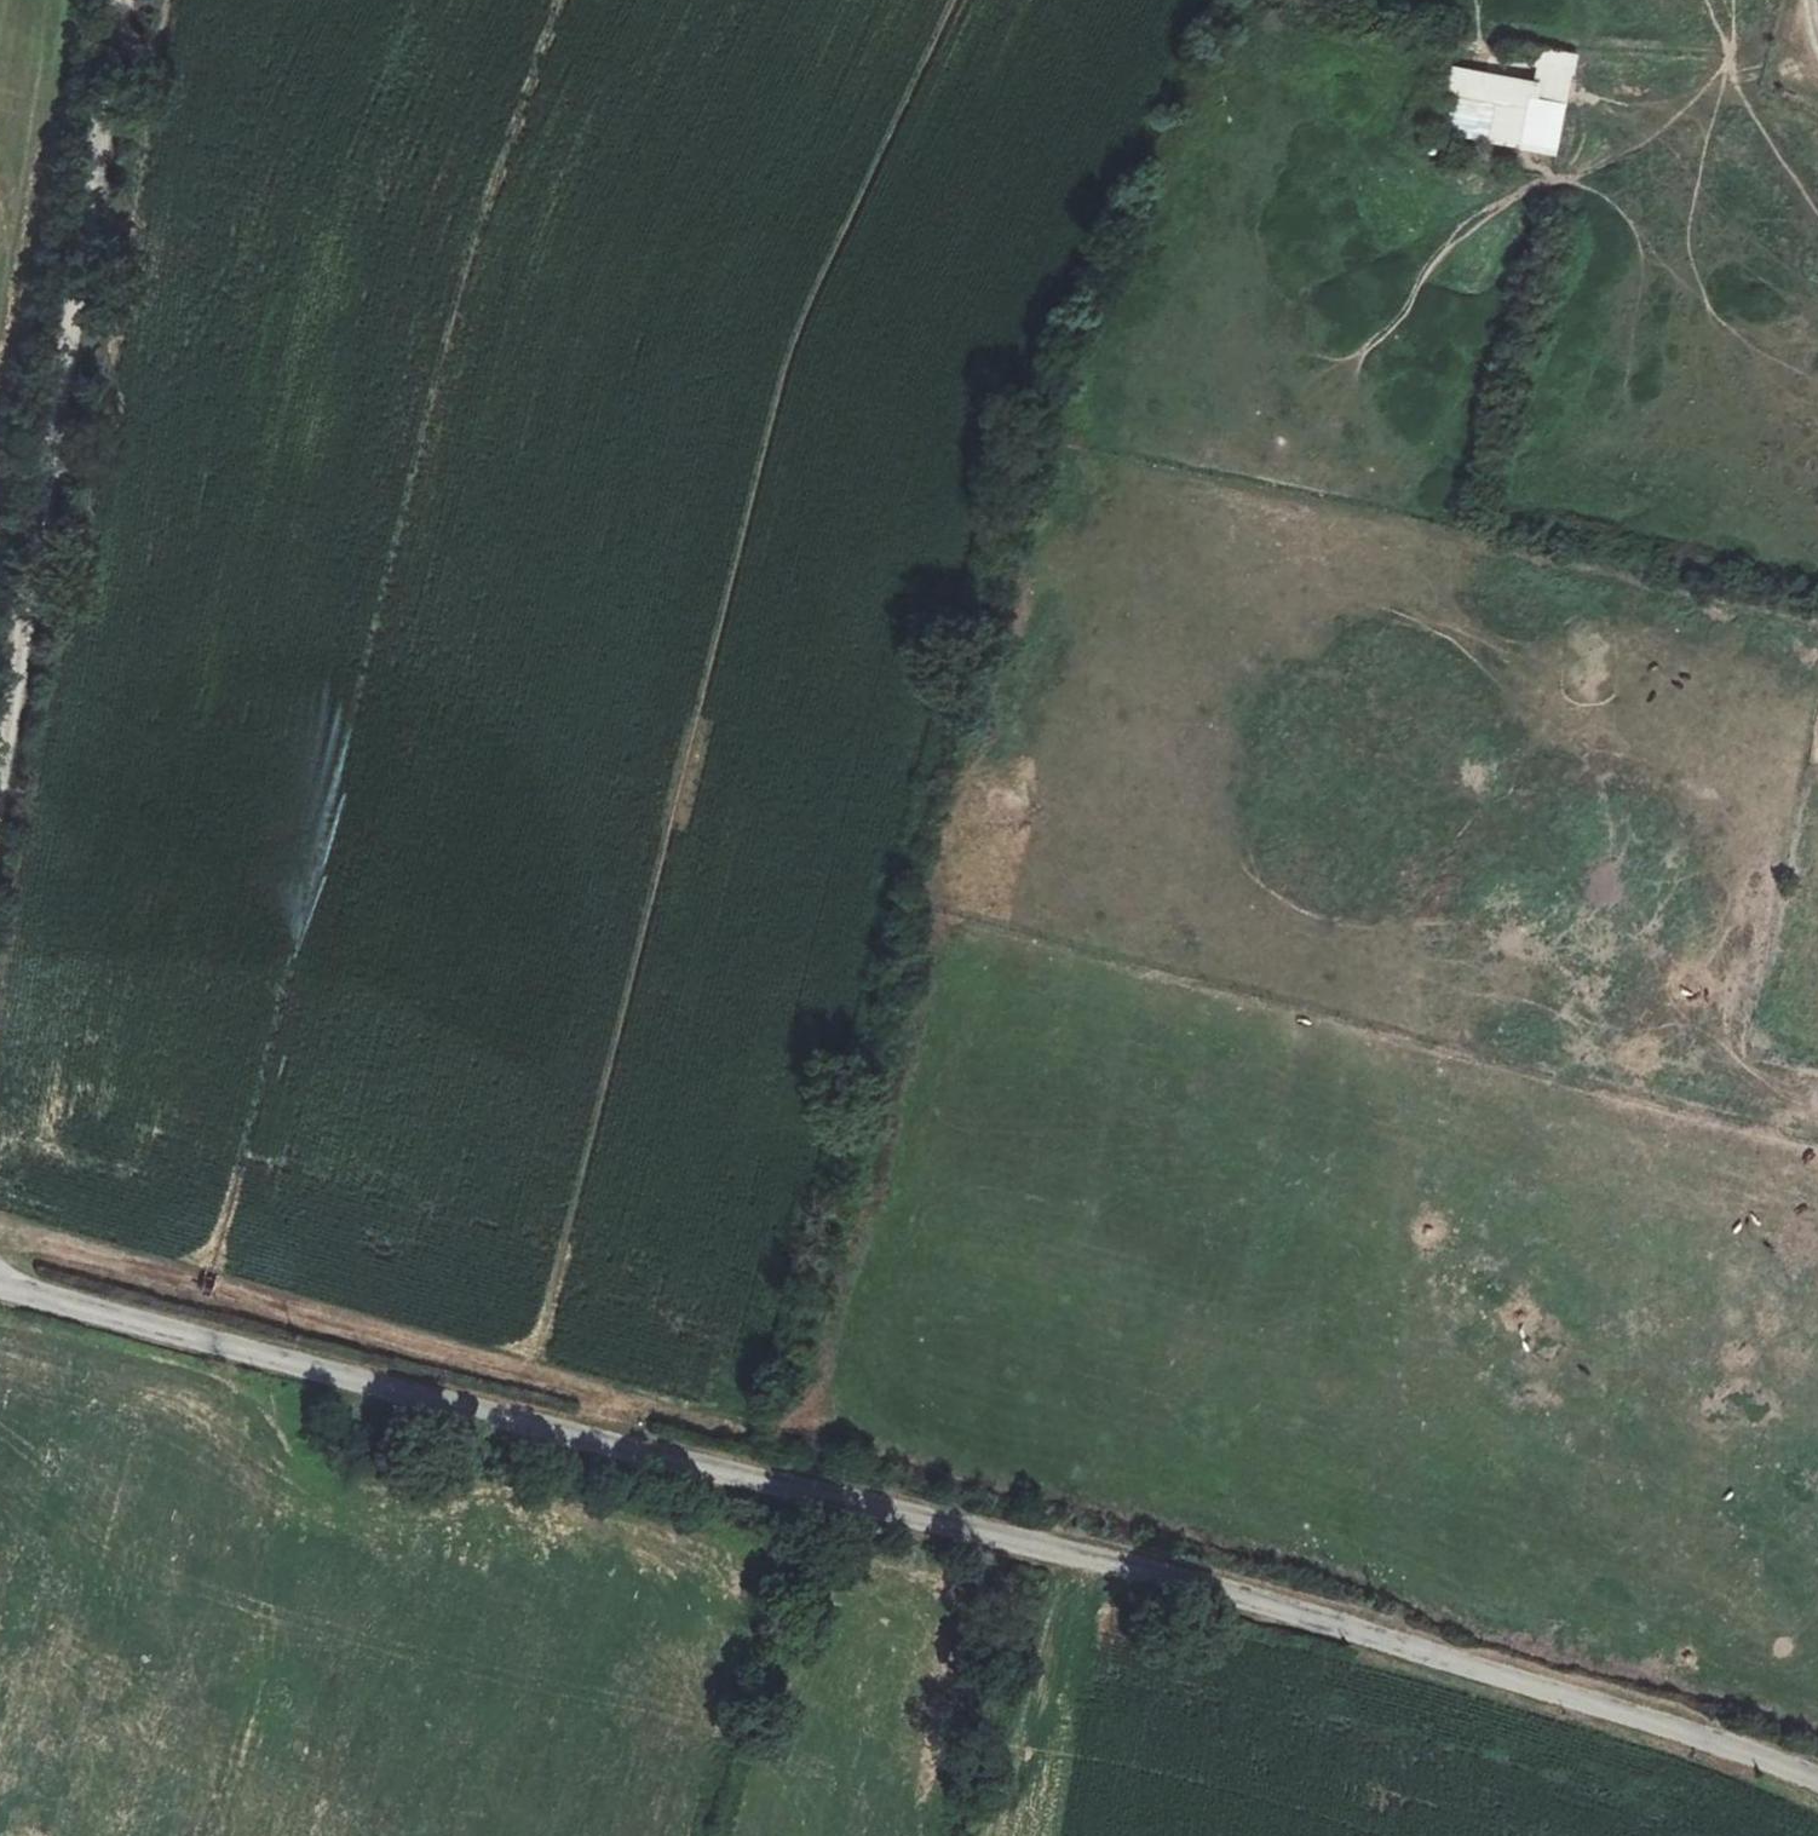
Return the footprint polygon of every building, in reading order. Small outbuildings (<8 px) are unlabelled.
[(1530,47),(1522,86),(1564,93),(1574,56),(1530,47)] [(1454,74),(1444,133),(1551,152),(1564,93),(1522,86),(1454,74)]
